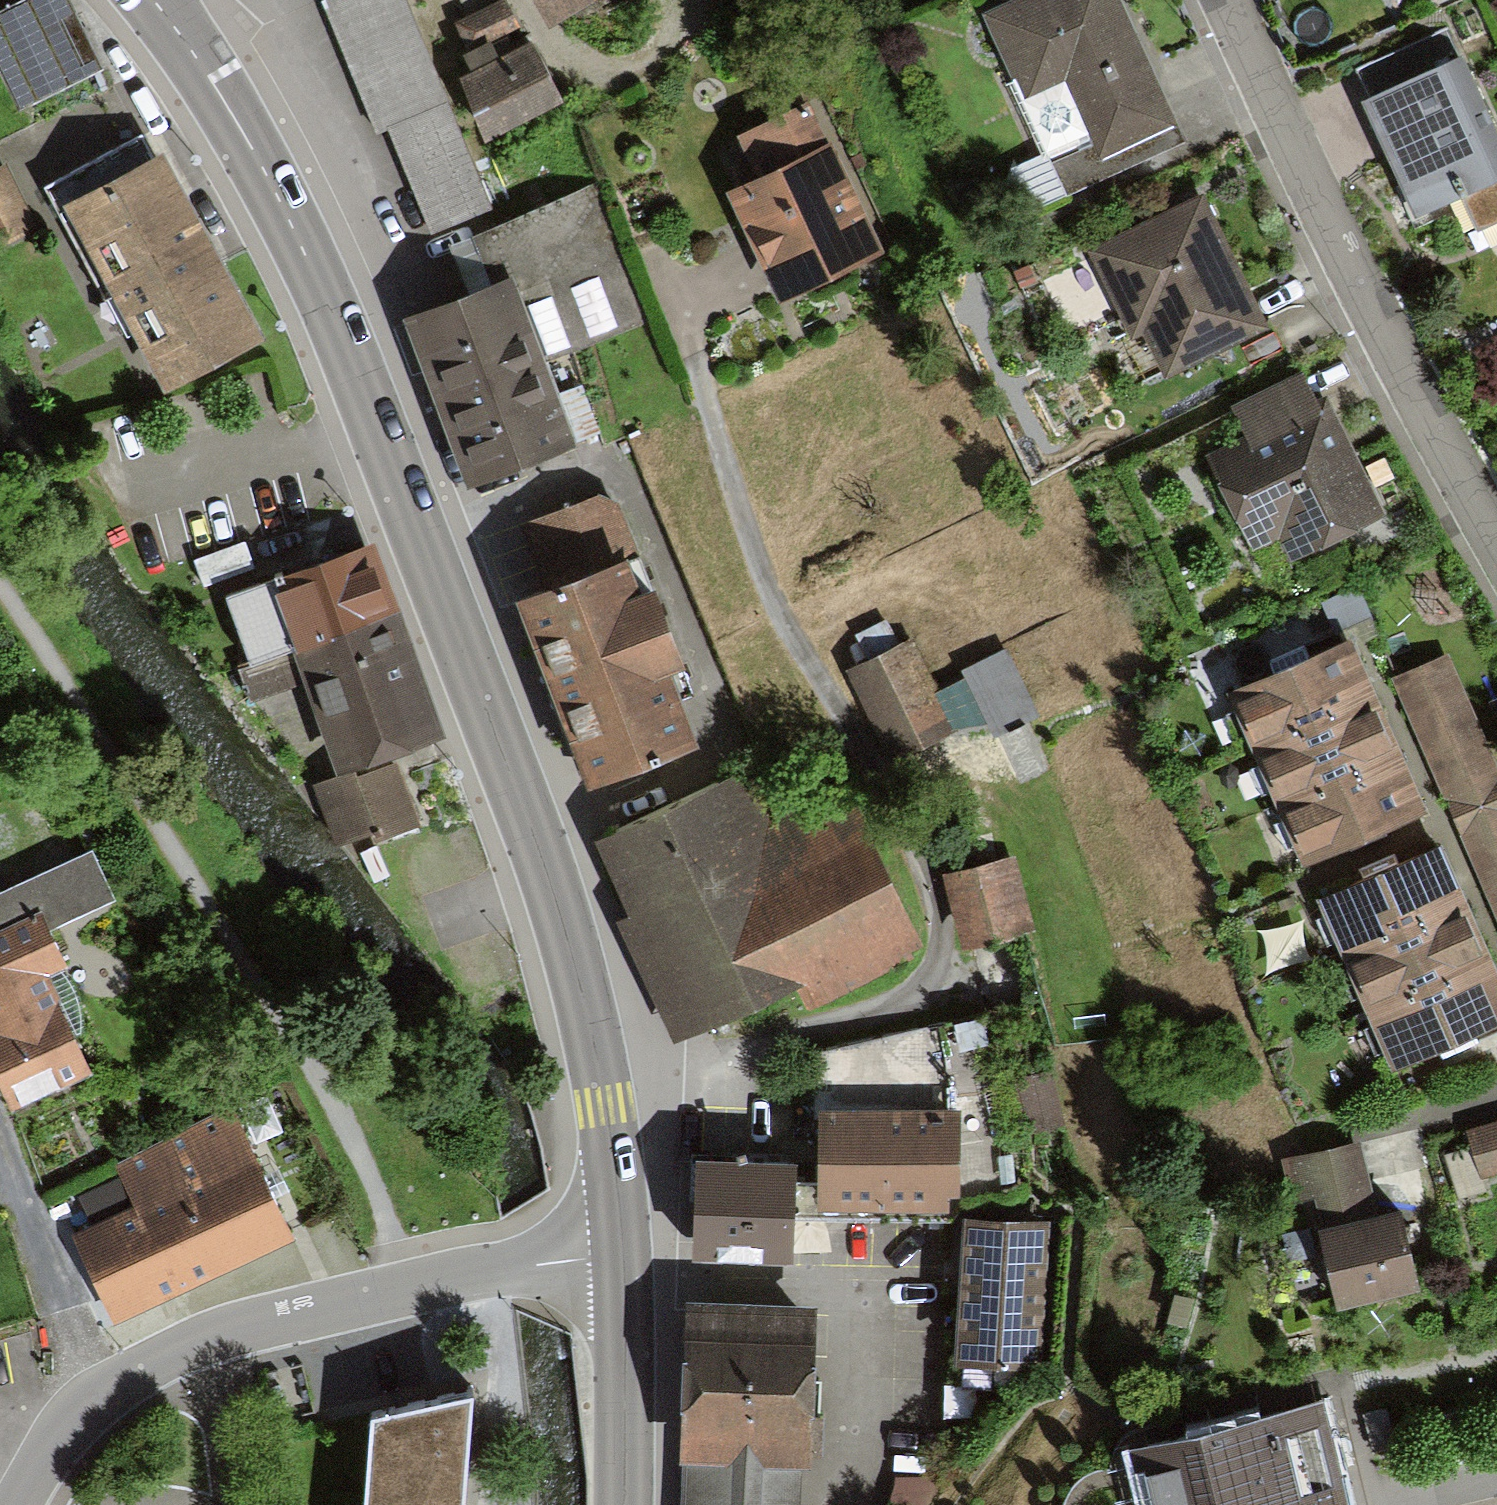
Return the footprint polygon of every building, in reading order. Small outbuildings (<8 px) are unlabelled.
[(15,113),(102,70),(68,0),(0,0),(0,82),(15,113)] [(407,0),(326,0),(319,3),(373,131),(386,126),(432,236),(494,211),(407,0)] [(453,20),(475,67),(457,75),(486,137),(563,102),(533,37),(525,40),(506,0),(497,0),(453,20)] [(546,28),(603,0),(532,0),(546,28)] [(982,13),(1050,166),(1055,164),(1094,146),(1099,158),(1176,123),(1120,0),(1011,0),(982,13)] [(1446,26),(1357,67),(1371,98),(1361,102),(1415,220),(1462,199),(1476,229),(1496,219),(1496,137),(1446,26)] [(886,253),(808,101),(732,140),(751,177),(722,192),(781,306),(834,279),(886,253)] [(1184,141),(1176,123),(1099,158),(1094,146),(1055,164),(1069,194),(1184,141)] [(160,151),(62,203),(161,389),(260,334),(160,151)] [(399,319),(430,404),(535,365),(646,325),(596,190),(468,237),(486,287),(399,319)] [(1267,329),(1201,194),(1087,249),(1131,340),(1143,334),(1165,379),(1267,329)] [(563,441),(535,365),(430,404),(458,480),(563,441)] [(1317,399),(1303,370),(1233,404),(1247,434),(1209,453),(1255,548),(1279,536),(1289,557),(1386,510),(1329,393),(1317,399)] [(587,773),(689,739),(602,484),(528,509),(550,575),(523,584),(587,773)] [(246,572),(235,541),(183,559),(193,590),(246,572)] [(292,646),(385,614),(360,544),(221,592),(245,663),(292,646)] [(426,733),(385,614),(292,646),(334,765),(426,733)] [(1229,693),(1254,751),(1377,697),(1352,640),(1229,693)] [(912,644),(849,675),(894,765),(957,733),(953,727),(936,692),(912,644)] [(1005,648),(961,670),(965,678),(936,692),(953,727),(989,726),(995,740),(1040,718),(1005,648)] [(1446,655),(1396,677),(1496,910),(1496,772),(1446,655)] [(1254,751),(1278,805),(1400,750),(1377,697),(1254,751)] [(1427,811),(1400,750),(1278,805),(1305,866),(1427,811)] [(409,826),(385,761),(306,790),(329,855),(409,826)] [(765,828),(739,773),(589,844),(681,1039),(815,976),(823,992),(912,949),(839,794),(765,828)] [(1321,898),(1344,954),(1465,902),(1440,848),(1321,898)] [(36,927),(100,899),(81,855),(0,890),(0,942),(36,927)] [(1009,858),(946,876),(967,948),(1030,930),(1009,858)] [(1344,954),(1368,1014),(1492,959),(1465,902),(1344,954)] [(5,1107),(82,1074),(41,978),(56,972),(36,927),(0,942),(0,1097),(5,1107)] [(1492,959),(1368,1014),(1393,1070),(1496,1024),(1496,971),(1492,959)] [(1060,1121),(1047,1064),(1013,1071),(1025,1128),(1060,1121)] [(957,1114),(819,1113),(818,1210),(957,1211),(957,1114)] [(107,1171),(125,1211),(165,1293),(280,1238),(222,1117),(107,1171)] [(1471,1126),(1485,1174),(1496,1171),(1496,1119),(1471,1126)] [(1380,1216),(1364,1141),(1284,1159),(1293,1201),(1316,1196),(1340,1308),(1419,1291),(1402,1212),(1380,1216)] [(796,1167),(690,1166),(689,1260),(792,1266),(796,1167)] [(103,1322),(165,1293),(125,1211),(63,1240),(103,1322)] [(1051,1227),(961,1224),(959,1290),(956,1364),(1047,1367),(1051,1227)] [(691,1302),(684,1504),(795,1504),(796,1463),(815,1463),(820,1306),(691,1302)] [(369,1409),(361,1504),(469,1504),(474,1435),(476,1386),(369,1409)] [(1127,1457),(1139,1504),(1352,1504),(1328,1407),(1225,1433),(1127,1457)]
